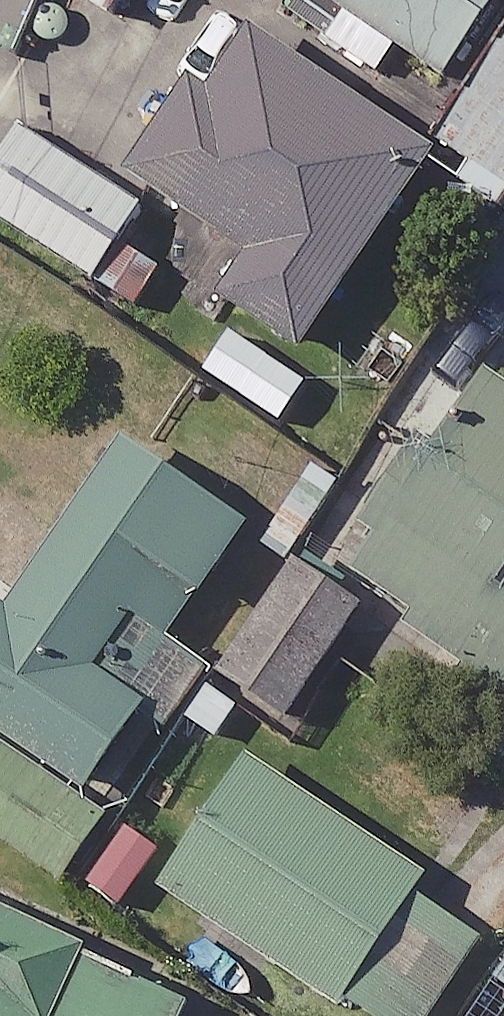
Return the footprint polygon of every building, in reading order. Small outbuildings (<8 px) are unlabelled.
[(101,24),(116,0),(64,0),(101,24)] [(436,84),(490,0),(304,0),(436,84)] [(439,147),(241,15),(135,173),(256,253),(227,297),(304,348),(439,147)] [(503,210),(503,36),(435,133),(475,161),(461,182),(503,212),(503,210)] [(25,126),(0,162),(0,211),(138,306),(186,236),(25,126)] [(460,446),(428,457),(345,578),(503,688),(503,383),(460,446)] [(0,601),(0,830),(75,881),(121,814),(86,790),(147,701),(97,666),(131,616),(168,642),(249,525),(131,444),(16,611),(1,600),(0,601)] [(361,609),(299,566),(227,672),(289,714),(361,609)] [(251,756),(165,885),(359,1015),(429,1015),(484,935),(414,888),(424,872),(251,756)] [(0,910),(0,1015),(185,1015),(192,1000),(0,910)]
